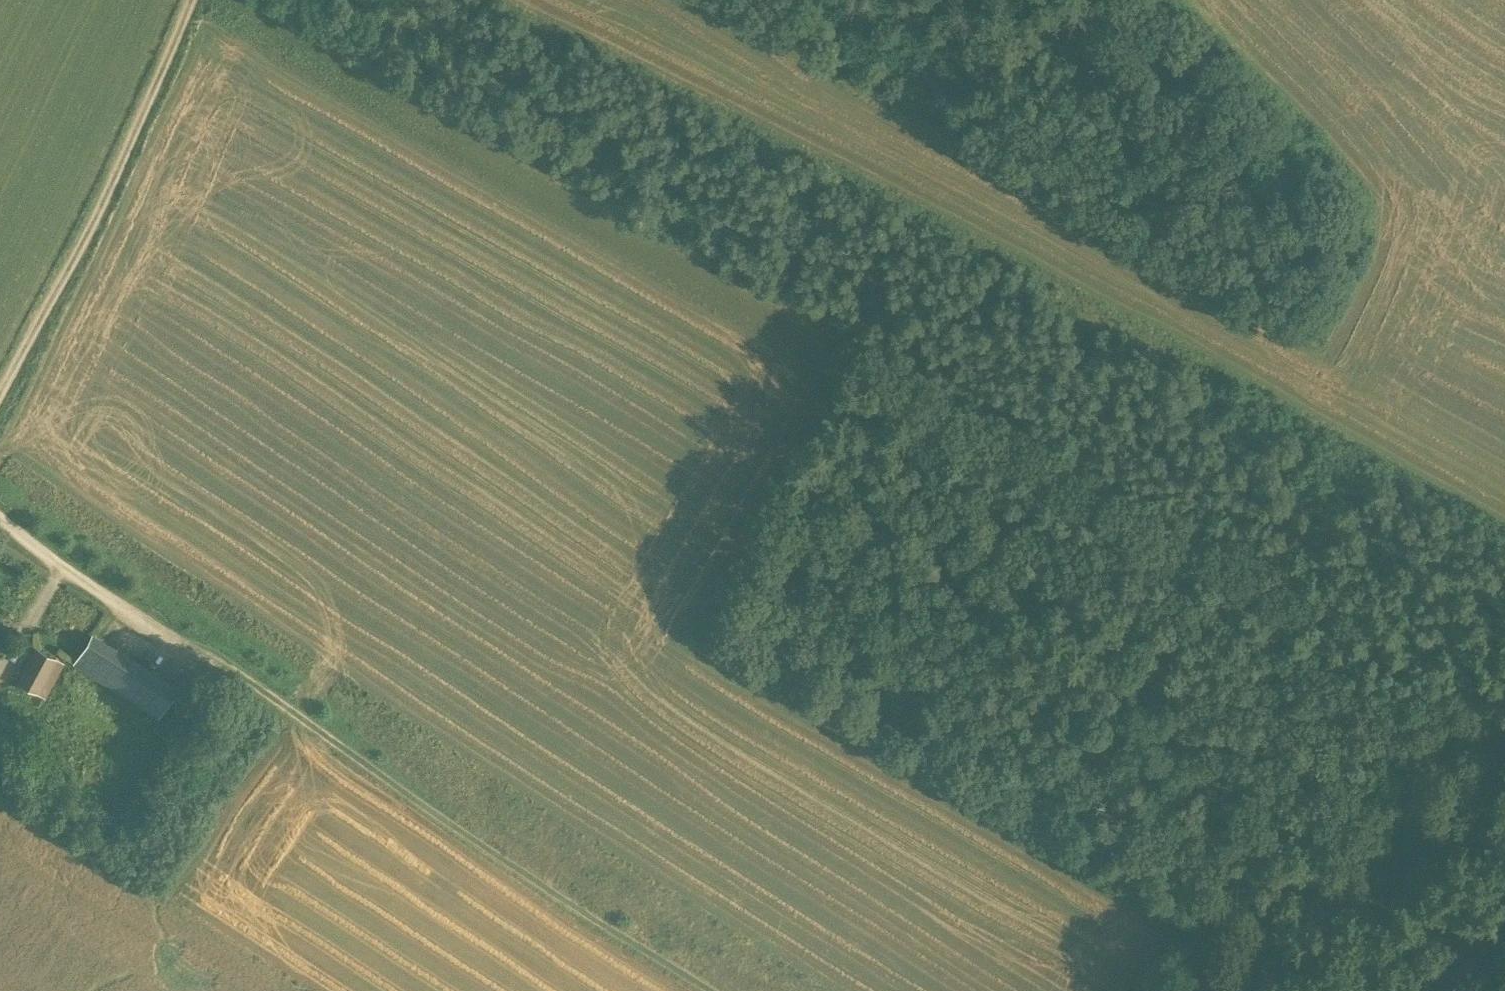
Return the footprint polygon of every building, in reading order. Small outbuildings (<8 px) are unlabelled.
[(87,633),(72,661),(159,708),(174,680),(87,633)] [(36,648),(18,679),(36,689),(53,657),(36,648)]
